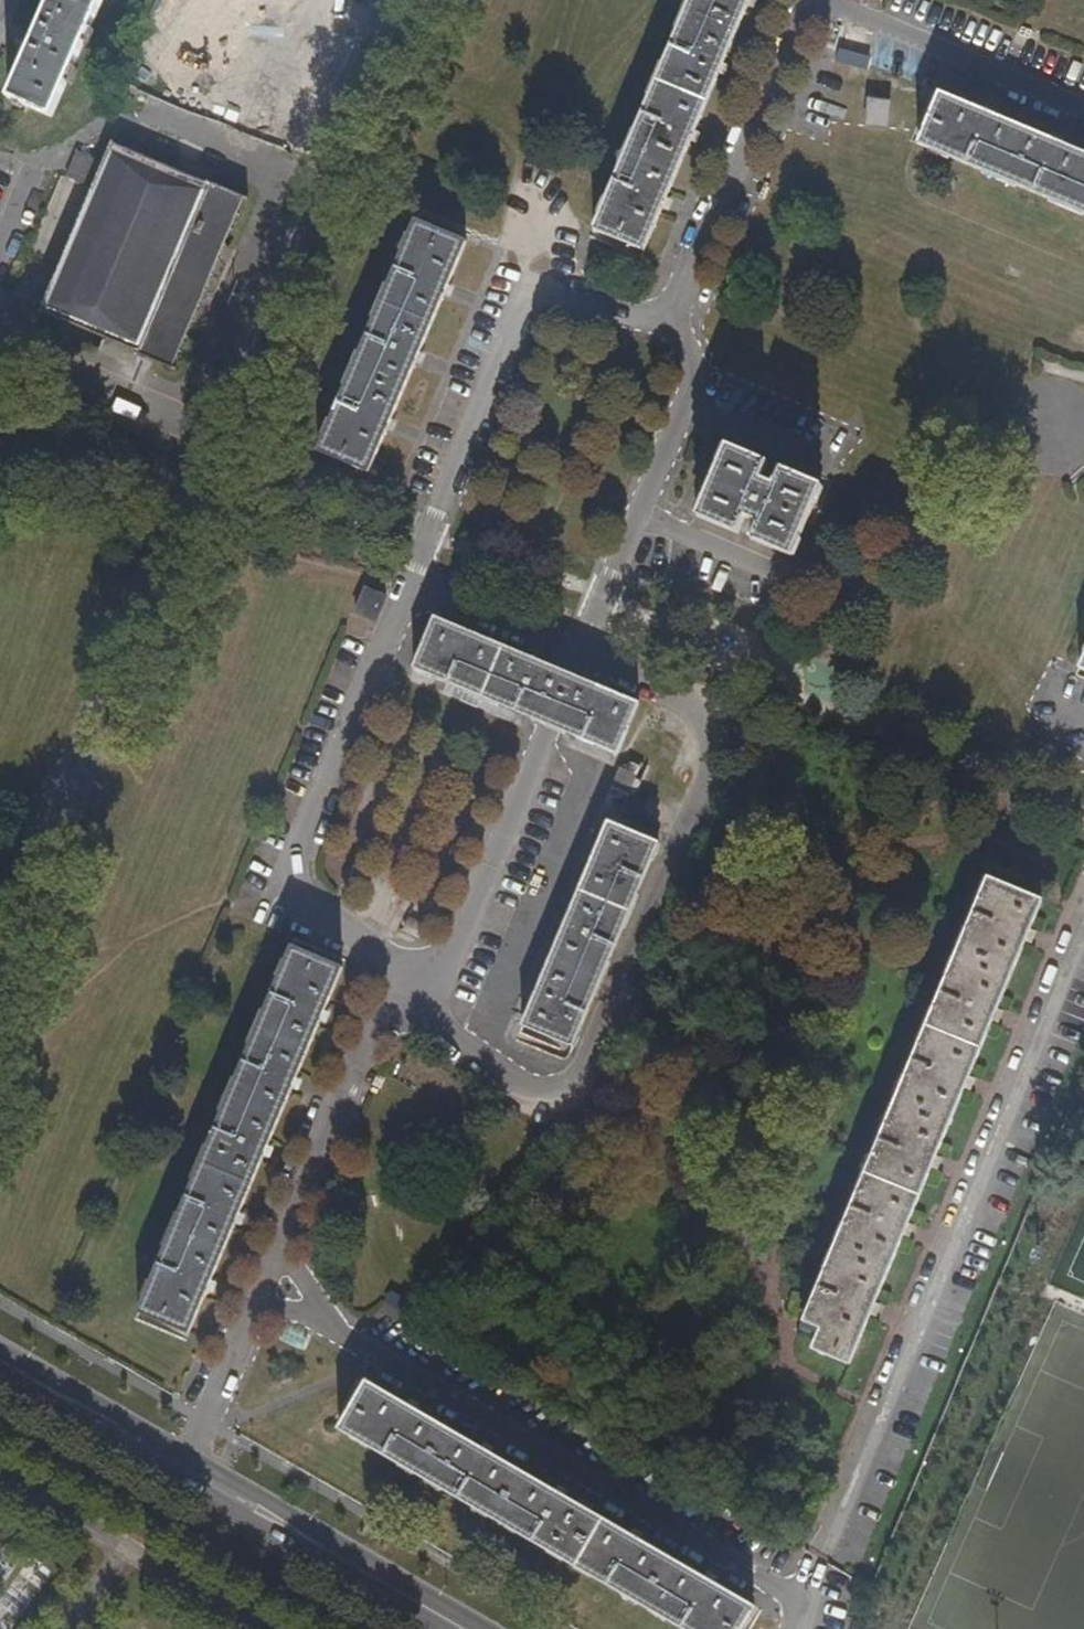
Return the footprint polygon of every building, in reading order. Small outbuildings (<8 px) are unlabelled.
[(51,120),(103,0),(51,0),(8,101),(51,120)] [(593,230),(645,251),(750,0),(690,0),(593,230)] [(1083,215),(1083,154),(940,92),(917,143),(1083,215)] [(866,127),(888,128),(890,101),(867,100),(866,127)] [(131,355),(157,366),(231,191),(205,181),(201,191),(172,179),(180,159),(176,158),(168,177),(107,152),(112,141),(108,140),(99,162),(74,151),(64,175),(90,186),(36,311),(40,313),(43,305),(104,331),(96,350),(100,351),(108,332),(136,344),(131,355)] [(247,198),(231,191),(157,366),(174,372),(175,369),(166,365),(236,197),(245,201),(247,198)] [(317,452),(368,473),(465,241),(415,221),(317,452)] [(695,515),(737,533),(739,527),(754,533),(752,539),(790,555),(820,485),(781,468),(779,475),(763,468),(766,461),(725,444),(695,515)] [(363,591),(353,614),(375,624),(385,599),(363,591)] [(572,677),(433,618),(411,669),(552,729),(615,756),(636,705),(572,677)] [(613,797),(624,802),(636,774),(625,769),(613,797)] [(518,1026),(569,1048),(655,845),(604,823),(518,1026)] [(845,1365),(1038,902),(983,879),(799,1322),(816,1329),(808,1349),(845,1365)] [(290,946),(136,1312),(186,1333),(340,969),(290,946)] [(684,1628),(737,1628),(751,1605),(364,1380),(336,1428),(684,1628)]
